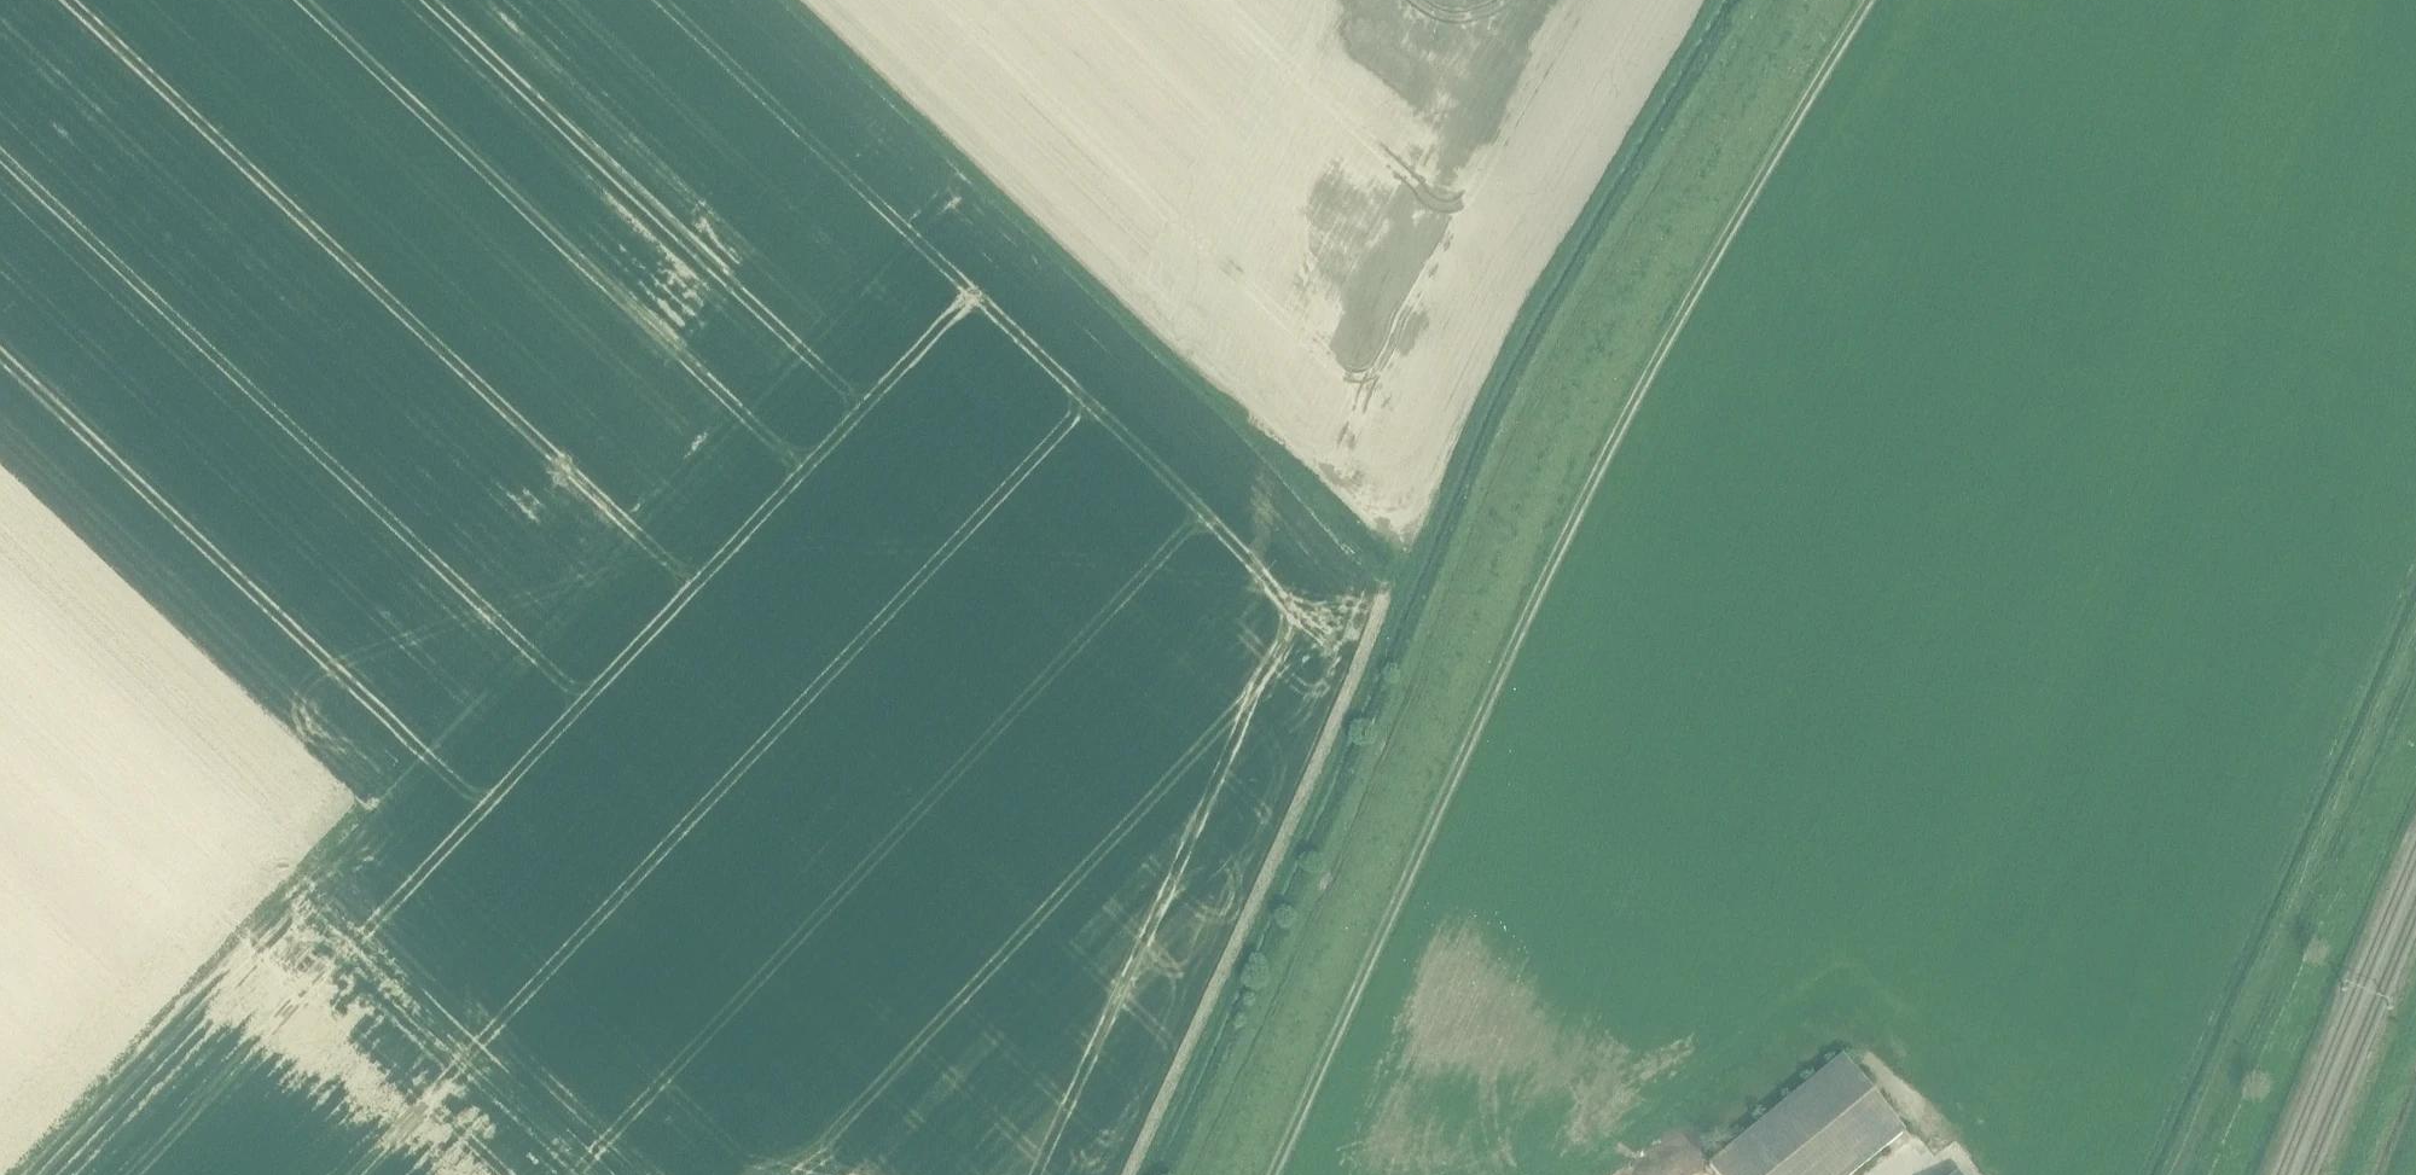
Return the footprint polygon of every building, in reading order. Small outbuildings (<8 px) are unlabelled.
[(1902,1133),(1841,1058),(1710,1164),(1718,1174),(1850,1174),(1902,1133)]
